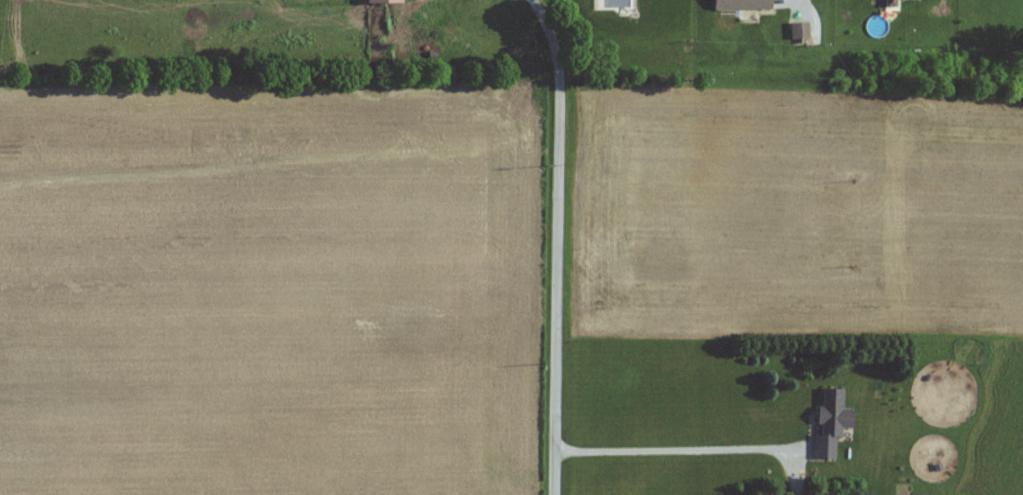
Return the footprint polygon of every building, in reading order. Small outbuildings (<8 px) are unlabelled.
[(710,11),(772,10),(772,0),(710,0),(710,11)] [(789,24),(790,40),(808,39),(807,23),(789,24)] [(812,458),(832,459),(832,437),(838,437),(838,428),(848,428),(849,409),(840,409),(840,389),(819,389),(819,407),(813,407),(813,425),(818,425),(818,435),(812,435),(812,458)]
